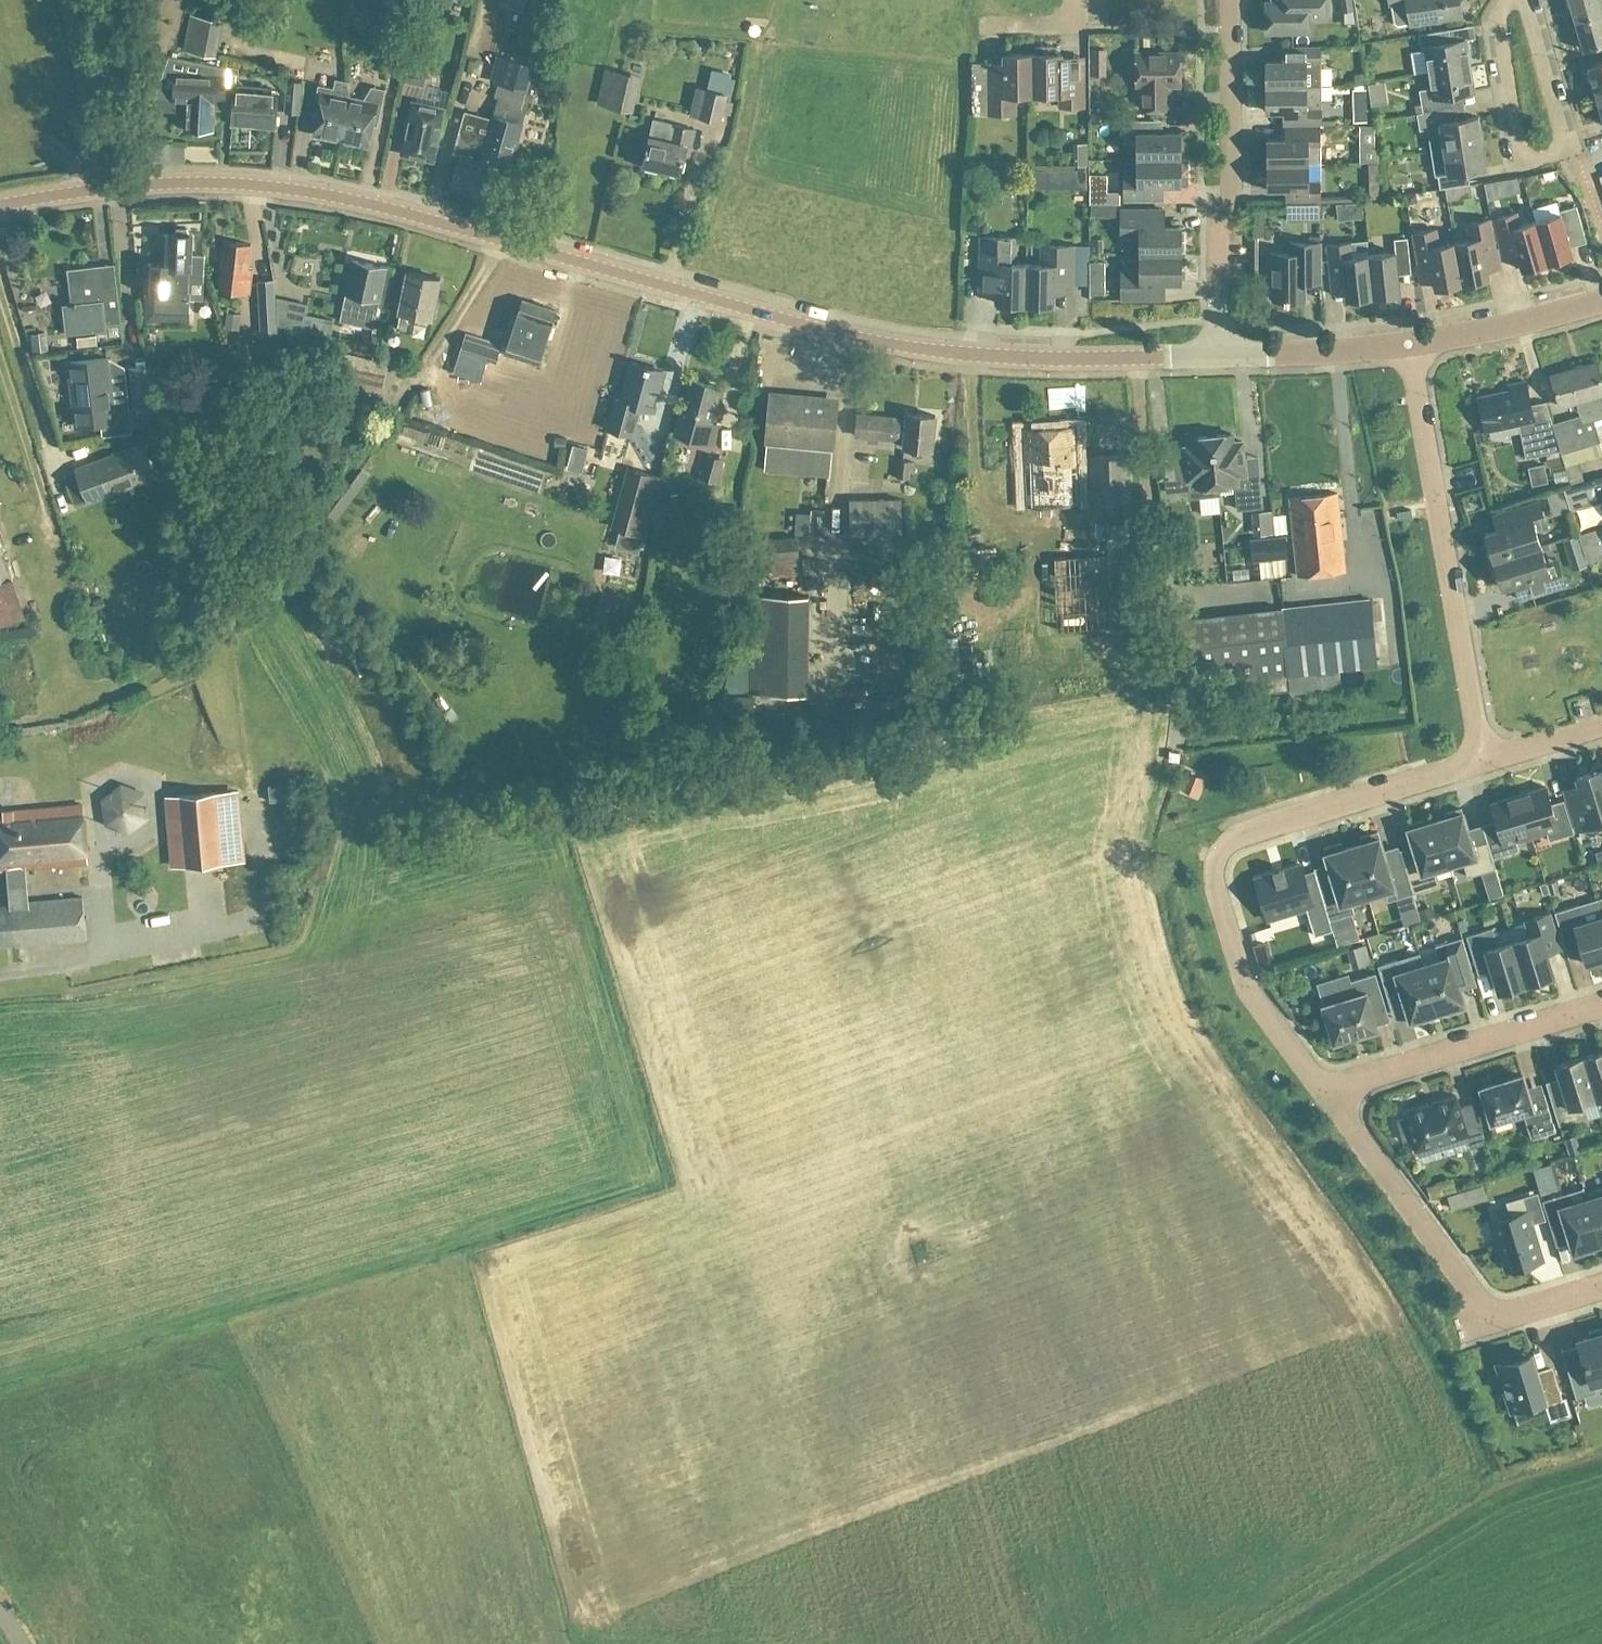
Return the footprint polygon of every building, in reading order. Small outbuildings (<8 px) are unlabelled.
[(526,0),(509,0),(507,3),(522,10),(526,0)] [(1267,1),(1267,31),(1310,31),(1310,10),(1322,10),(1322,0),(1285,0),(1285,1),(1267,1)] [(1343,9),(1354,7),(1353,0),(1341,0),(1343,9)] [(1390,3),(1391,3),(1394,22),(1398,25),(1411,23),(1411,24),(1463,15),(1460,0),(1390,0),(1390,3)] [(1577,20),(1601,13),(1601,0),(1571,0),(1577,20)] [(1577,20),(1584,49),(1601,44),(1601,13),(1577,20)] [(191,14),(184,49),(218,55),(224,20),(191,14)] [(1449,28),(1419,33),(1408,35),(1408,40),(1420,39),(1421,47),(1426,46),(1430,71),(1471,64),(1466,39),(1452,41),(1449,28)] [(415,41),(409,73),(426,77),(432,45),(415,41)] [(1037,46),(1037,53),(1033,53),(1034,94),(1061,94),(1061,106),(1084,106),(1084,62),(1062,62),(1062,52),(1056,52),(1056,46),(1037,46)] [(1307,85),(1321,85),(1321,47),(1295,47),(1295,60),(1267,60),(1267,85),(1307,85)] [(1181,51),(1137,52),(1137,85),(1142,85),(1142,108),(1171,108),(1170,85),(1181,85),(1181,51)] [(1116,53),(1118,73),(1128,72),(1127,52),(1116,53)] [(1034,94),(1033,53),(1005,53),(1005,62),(989,62),(989,113),(1016,113),(1016,94),(1034,94)] [(507,56),(500,82),(529,90),(536,64),(507,56)] [(1589,65),(1598,94),(1601,93),(1601,62),(1589,65)] [(168,63),(156,94),(187,95),(187,128),(215,129),(216,99),(227,99),(227,84),(225,84),(225,77),(225,74),(168,63)] [(1420,89),(1422,103),(1416,104),(1418,112),(1454,107),(1451,94),(1475,90),(1471,64),(1430,71),(1433,87),(1420,89)] [(636,74),(613,69),(605,103),(628,108),(636,74)] [(1355,73),(1355,83),(1366,83),(1366,73),(1355,73)] [(342,140),(351,97),(348,81),(337,79),(335,88),(320,85),(316,103),(320,104),(314,134),(342,140)] [(303,82),(288,80),(286,111),(301,112),(303,82)] [(485,176),(457,168),(451,188),(501,201),(511,168),(524,122),(533,92),(503,85),(494,114),(490,128),(502,131),(493,163),(485,161),(483,169),(488,171),(487,173),(485,173),(485,176)] [(1307,85),(1267,85),(1268,111),(1286,110),(1286,124),(1320,124),(1320,123),(1321,123),(1321,85),(1307,85)] [(364,100),(351,97),(342,140),(369,146),(375,116),(380,117),(385,89),(373,86),(364,100)] [(706,87),(699,118),(719,122),(726,92),(706,87)] [(279,92),(259,91),(235,89),(233,123),(277,126),(279,92)] [(182,96),(155,96),(155,111),(182,112),(182,96)] [(413,103),(403,153),(434,159),(444,109),(413,103)] [(1354,121),(1368,120),(1368,106),(1354,107),(1354,121)] [(1458,106),(1454,107),(1418,112),(1407,114),(1408,120),(1419,119),(1421,128),(1441,125),(1445,148),(1483,142),(1479,116),(1460,119),(1458,106)] [(1101,122),(1101,118),(1101,112),(1091,112),(1091,122),(1101,122)] [(654,119),(651,135),(644,163),(682,172),(686,155),(691,156),(697,127),(676,123),(676,124),(654,119)] [(1189,132),(1181,132),(1163,132),(1163,119),(1125,119),(1125,142),(1138,142),(1138,158),(1189,158),(1189,132)] [(1320,124),(1286,124),(1287,137),(1268,137),(1268,163),(1309,163),(1309,146),(1320,146),(1320,124)] [(502,131),(490,128),(488,134),(461,127),(455,152),(461,154),(457,168),(485,176),(485,173),(487,173),(488,171),(483,169),(485,161),(493,163),(502,131)] [(162,158),(213,160),(214,141),(163,140),(162,158)] [(1483,142),(1445,148),(1432,149),(1435,175),(1438,175),(1441,188),(1445,187),(1452,186),(1471,183),(1468,170),(1487,167),(1483,142)] [(1378,147),(1359,146),(1359,161),(1378,161),(1378,147)] [(1189,158),(1138,158),(1138,174),(1125,174),(1125,199),(1163,199),(1163,184),(1189,184),(1189,158)] [(1309,163),(1268,163),(1269,190),(1287,189),(1287,202),(1321,202),(1320,180),(1309,180),(1309,163)] [(1365,163),(1366,181),(1380,181),(1379,163),(1365,163)] [(1047,188),(1046,169),(1034,169),(1034,188),(1047,188)] [(1496,180),(1485,182),(1488,199),(1499,196),(1496,180)] [(1452,186),(1445,187),(1447,198),(1454,197),(1452,186)] [(1108,191),(1108,202),(1120,202),(1120,191),(1108,191)] [(1417,191),(1407,193),(1409,203),(1419,201),(1417,191)] [(1561,213),(1536,220),(1548,262),(1574,255),(1570,241),(1572,237),(1585,233),(1577,205),(1560,210),(1561,213)] [(1315,208),(1300,206),(1298,219),(1313,221),(1315,208)] [(1186,229),(1182,229),(1182,226),(1165,226),(1165,209),(1122,209),(1122,238),(1141,238),(1141,254),(1182,253),(1182,251),(1186,251),(1186,229)] [(1548,262),(1536,220),(1521,225),(1517,212),(1493,219),(1504,256),(1518,252),(1523,269),(1528,268),(1529,272),(1545,267),(1544,263),(1548,262)] [(1471,239),(1455,242),(1463,283),(1490,277),(1485,250),(1498,248),(1492,218),(1468,223),(1471,239)] [(178,227),(175,233),(165,233),(164,262),(150,261),(149,291),(158,292),(158,311),(193,313),(193,291),(189,291),(190,279),(205,280),(206,254),(193,253),(194,234),(191,234),(188,227),(178,227)] [(1463,283),(1455,242),(1440,245),(1437,228),(1413,233),(1418,263),(1431,260),(1436,288),(1463,283)] [(1026,304),(1027,263),(1016,262),(1016,236),(982,236),(981,290),(999,291),(999,303),(1026,304)] [(1370,254),(1374,296),(1401,293),(1398,264),(1411,263),(1408,237),(1395,238),(1396,251),(1370,254)] [(1368,240),(1352,241),(1328,244),(1331,272),(1344,271),(1347,299),(1374,296),(1370,254),(1368,240)] [(250,294),(253,269),(249,269),(252,244),(226,241),(220,291),(250,294)] [(1321,242),(1291,242),(1291,252),(1269,253),(1269,273),(1274,273),(1274,299),(1286,299),(1286,300),(1305,300),(1305,282),(1321,282),(1321,242)] [(1043,263),(1027,263),(1026,304),(1054,304),(1054,292),(1073,292),(1074,245),(1043,244),(1043,263)] [(1182,253),(1141,254),(1141,269),(1122,269),(1122,298),(1165,298),(1165,281),(1182,281),(1182,253)] [(330,285),(335,262),(318,259),(313,281),(330,285)] [(353,259),(346,292),(341,321),(357,325),(375,328),(381,299),(388,266),(353,259)] [(71,302),(63,303),(66,334),(107,329),(106,324),(122,322),(118,286),(103,288),(100,264),(68,268),(71,302)] [(441,277),(409,271),(397,328),(412,331),(416,314),(433,317),(441,277)] [(1103,276),(1090,276),(1090,293),(1103,293),(1103,276)] [(262,320),(278,319),(276,279),(260,281),(262,320)] [(523,299),(509,342),(502,340),(501,343),(470,336),(462,349),(456,371),(481,380),(487,360),(495,362),(499,351),(539,364),(556,309),(523,299)] [(305,311),(302,328),(329,334),(333,317),(305,311)] [(32,331),(34,351),(50,349),(48,330),(32,331)] [(77,337),(53,339),(54,349),(78,347),(77,337)] [(240,373),(256,367),(246,337),(229,343),(240,373)] [(383,387),(390,362),(343,351),(338,376),(363,382),(383,387)] [(73,397),(76,427),(114,423),(116,435),(132,433),(129,409),(113,411),(107,358),(71,362),(75,397),(73,397)] [(135,406),(130,407),(135,430),(173,422),(168,399),(164,400),(160,361),(130,365),(135,406)] [(1552,374),(1561,405),(1578,401),(1581,413),(1553,422),(1561,450),(1566,465),(1601,454),(1601,444),(1595,419),(1601,417),(1601,375),(1598,361),(1552,374)] [(633,362),(623,399),(617,398),(609,428),(632,434),(640,405),(653,409),(663,370),(633,362)] [(250,382),(258,378),(255,372),(247,376),(250,382)] [(691,378),(681,417),(676,434),(708,442),(716,445),(722,425),(712,422),(721,386),(691,378)] [(1510,389),(1480,396),(1487,430),(1519,423),(1527,458),(1548,453),(1561,450),(1553,422),(1551,415),(1535,419),(1526,380),(1509,384),(1510,389)] [(765,443),(767,443),(765,469),(831,475),(833,449),(835,449),(839,406),(769,399),(765,443)] [(904,421),(903,434),(906,434),(905,447),(933,449),(936,415),(908,412),(907,422),(904,421)] [(903,434),(904,421),(901,421),(902,417),(858,413),(856,434),(867,435),(866,440),(879,441),(879,437),(900,439),(900,433),(903,434)] [(1027,505),(1080,503),(1076,425),(1024,427),(1027,505)] [(1213,433),(1219,495),(1221,495),(1220,485),(1236,483),(1238,509),(1264,507),(1261,478),(1246,480),(1242,440),(1234,441),(1233,431),(1213,433)] [(622,480),(634,439),(609,432),(597,473),(622,480)] [(1172,447),(1157,448),(1160,479),(1165,478),(1167,491),(1188,489),(1189,498),(1219,495),(1213,433),(1193,435),(1194,444),(1184,445),(1186,458),(1173,459),(1172,447)] [(556,435),(555,445),(566,446),(567,436),(556,435)] [(77,469),(77,471),(65,475),(75,505),(88,500),(156,475),(144,444),(77,469)] [(582,469),(588,448),(575,445),(569,466),(582,469)] [(706,454),(700,476),(718,481),(724,459),(706,454)] [(1091,502),(1134,501),(1132,454),(1089,455),(1091,502)] [(899,459),(897,477),(910,478),(912,461),(899,459)] [(1529,466),(1533,484),(1549,480),(1545,462),(1529,466)] [(647,535),(663,476),(637,468),(620,528),(647,535)] [(1298,574),(1346,570),(1338,492),(1291,497),(1298,574)] [(903,533),(902,497),(849,498),(850,507),(851,534),(903,533)] [(1488,548),(1486,548),(1490,562),(1542,546),(1536,528),(1548,525),(1540,500),(1510,509),(1514,524),(1486,533),(1491,548),(1488,549),(1488,548)] [(1356,509),(1358,533),(1379,531),(1377,507),(1356,509)] [(823,535),(825,509),(812,508),(810,534),(823,535)] [(1144,549),(1147,536),(1147,521),(1106,522),(1109,554),(1109,561),(1144,559),(1144,549)] [(1577,541),(1585,555),(1599,546),(1591,532),(1577,541)] [(1254,560),(1289,557),(1287,534),(1252,537),(1254,560)] [(27,618),(14,577),(0,538),(0,626),(27,618)] [(1542,546),(1490,562),(1494,574),(1496,573),(1495,572),(1498,571),(1503,587),(1528,579),(1533,593),(1555,586),(1551,576),(1547,562),(1542,546)] [(1242,547),(1221,547),(1220,578),(1242,578),(1242,547)] [(762,574),(821,572),(820,549),(761,551),(762,574)] [(1108,555),(1081,556),(1082,576),(1109,575),(1108,555)] [(20,579),(29,575),(21,558),(11,562),(20,579)] [(1143,587),(1056,590),(1057,628),(1058,634),(1145,631),(1143,587)] [(599,622),(625,629),(632,600),(607,593),(599,622)] [(751,693),(807,694),(808,694),(809,595),(808,595),(808,596),(753,595),(751,693)] [(1182,618),(1185,642),(1189,685),(1377,665),(1370,598),(1182,618)] [(459,716),(452,706),(444,712),(450,722),(459,716)] [(1601,764),(1593,766),(1590,772),(1578,776),(1580,784),(1566,789),(1578,828),(1601,821),(1601,767),(1601,764)] [(1188,772),(1183,789),(1200,795),(1206,778),(1188,772)] [(271,801),(288,800),(287,782),(269,784),(271,801)] [(127,832),(148,817),(145,792),(124,783),(101,800),(105,825),(127,832)] [(1519,794),(1531,834),(1547,829),(1550,839),(1575,832),(1565,799),(1552,803),(1547,786),(1519,794)] [(177,794),(183,865),(226,861),(219,790),(177,794)] [(1531,834),(1519,794),(1492,802),(1497,819),(1483,824),(1487,838),(1493,857),(1519,849),(1516,839),(1531,834)] [(1447,816),(1437,819),(1450,863),(1463,859),(1469,875),(1497,867),(1493,857),(1487,838),(1473,842),(1468,827),(1462,807),(1446,812),(1447,816)] [(44,900),(30,901),(27,872),(91,866),(85,808),(0,816),(0,828),(4,874),(8,874),(11,905),(0,906),(0,943),(16,942),(16,944),(47,941),(44,900)] [(1405,863),(1413,892),(1441,884),(1436,867),(1450,863),(1437,819),(1430,821),(1429,817),(1408,823),(1419,859),(1405,863)] [(1413,892),(1405,863),(1390,868),(1378,830),(1361,836),(1362,841),(1353,844),(1369,894),(1385,888),(1389,900),(1413,892)] [(1369,894),(1353,844),(1344,846),(1342,841),(1325,847),(1335,881),(1320,885),(1334,929),(1338,944),(1353,940),(1345,915),(1355,911),(1351,900),(1369,894)] [(1334,929),(1320,885),(1317,873),(1306,877),(1302,863),(1256,877),(1269,918),(1307,907),(1315,934),(1334,929)] [(1557,880),(1548,882),(1552,894),(1560,891),(1557,880)] [(1600,910),(1601,917),(1585,922),(1580,904),(1555,912),(1565,945),(1580,941),(1587,965),(1601,960),(1601,917),(1600,910)] [(1433,905),(1419,909),(1422,919),(1436,914),(1433,905)] [(1529,935),(1514,940),(1527,982),(1554,974),(1545,944),(1559,940),(1551,912),(1525,920),(1529,935)] [(1465,918),(1459,920),(1462,930),(1468,928),(1465,918)] [(1527,982),(1514,940),(1499,944),(1493,927),(1467,935),(1477,965),(1491,961),(1500,991),(1527,982)] [(1425,968),(1438,1010),(1446,1007),(1448,1013),(1466,1007),(1456,972),(1472,967),(1463,936),(1436,945),(1441,963),(1425,968)] [(1270,962),(1264,942),(1255,945),(1261,965),(1270,962)] [(1367,942),(1348,948),(1353,967),(1373,961),(1367,942)] [(1438,1010),(1425,968),(1406,974),(1403,962),(1397,959),(1378,964),(1390,1001),(1405,997),(1413,1024),(1431,1018),(1429,1012),(1438,1010)] [(1355,994),(1323,1003),(1335,1042),(1351,1037),(1352,1038),(1363,1035),(1362,1033),(1379,1028),(1372,1007),(1386,1003),(1376,972),(1351,980),(1355,994)] [(1584,1056),(1596,1098),(1601,1097),(1601,1051),(1584,1056)] [(1596,1098),(1584,1056),(1557,1064),(1565,1091),(1550,1096),(1559,1124),(1588,1116),(1584,1102),(1596,1098)] [(1545,1093),(1530,1097),(1523,1074),(1482,1087),(1492,1120),(1510,1114),(1511,1117),(1524,1114),(1531,1138),(1556,1130),(1545,1093)] [(1461,1106),(1457,1094),(1405,1111),(1406,1117),(1398,1119),(1404,1140),(1413,1137),(1416,1149),(1468,1133),(1472,1146),(1488,1141),(1475,1102),(1461,1106)] [(1571,1155),(1582,1152),(1576,1134),(1566,1137),(1571,1155)] [(1554,1160),(1533,1167),(1536,1175),(1557,1169),(1554,1160)] [(1428,1186),(1432,1198),(1457,1190),(1453,1179),(1428,1186)] [(1586,1192),(1601,1241),(1601,1188),(1586,1192)] [(1449,1194),(1453,1207),(1469,1202),(1465,1189),(1449,1194)] [(1601,1241),(1586,1192),(1586,1193),(1588,1198),(1572,1202),(1569,1191),(1543,1199),(1552,1228),(1567,1223),(1577,1255),(1595,1249),(1593,1244),(1601,1241)] [(1511,1215),(1493,1220),(1508,1270),(1543,1259),(1524,1195),(1507,1200),(1511,1215)] [(1601,1385),(1601,1327),(1590,1331),(1591,1335),(1580,1338),(1586,1359),(1568,1365),(1577,1397),(1598,1391),(1596,1386),(1601,1385)] [(1532,1353),(1521,1356),(1498,1363),(1512,1409),(1545,1399),(1551,1420),(1569,1414),(1555,1369),(1539,1374),(1533,1357),(1532,1353)]
